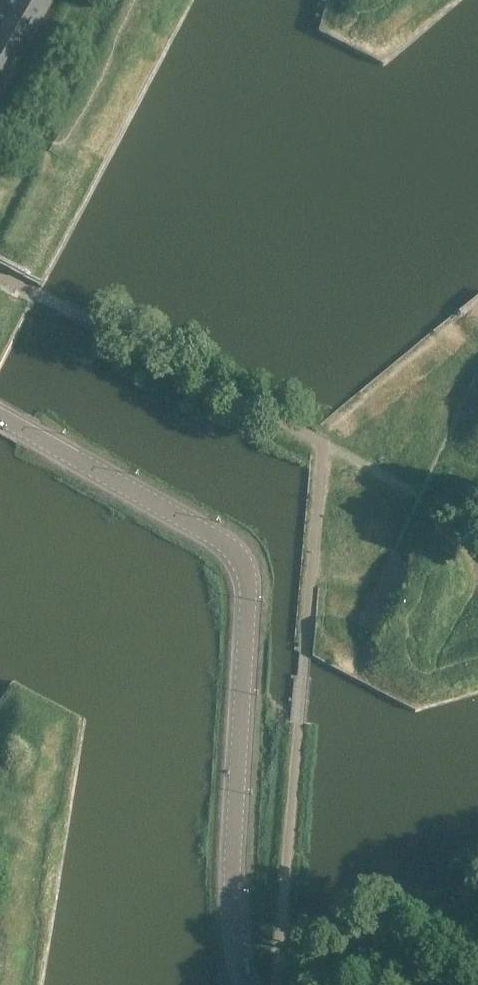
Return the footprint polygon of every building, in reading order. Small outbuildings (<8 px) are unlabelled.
[(0,38),(0,91),(51,0),(21,0),(0,38)]
